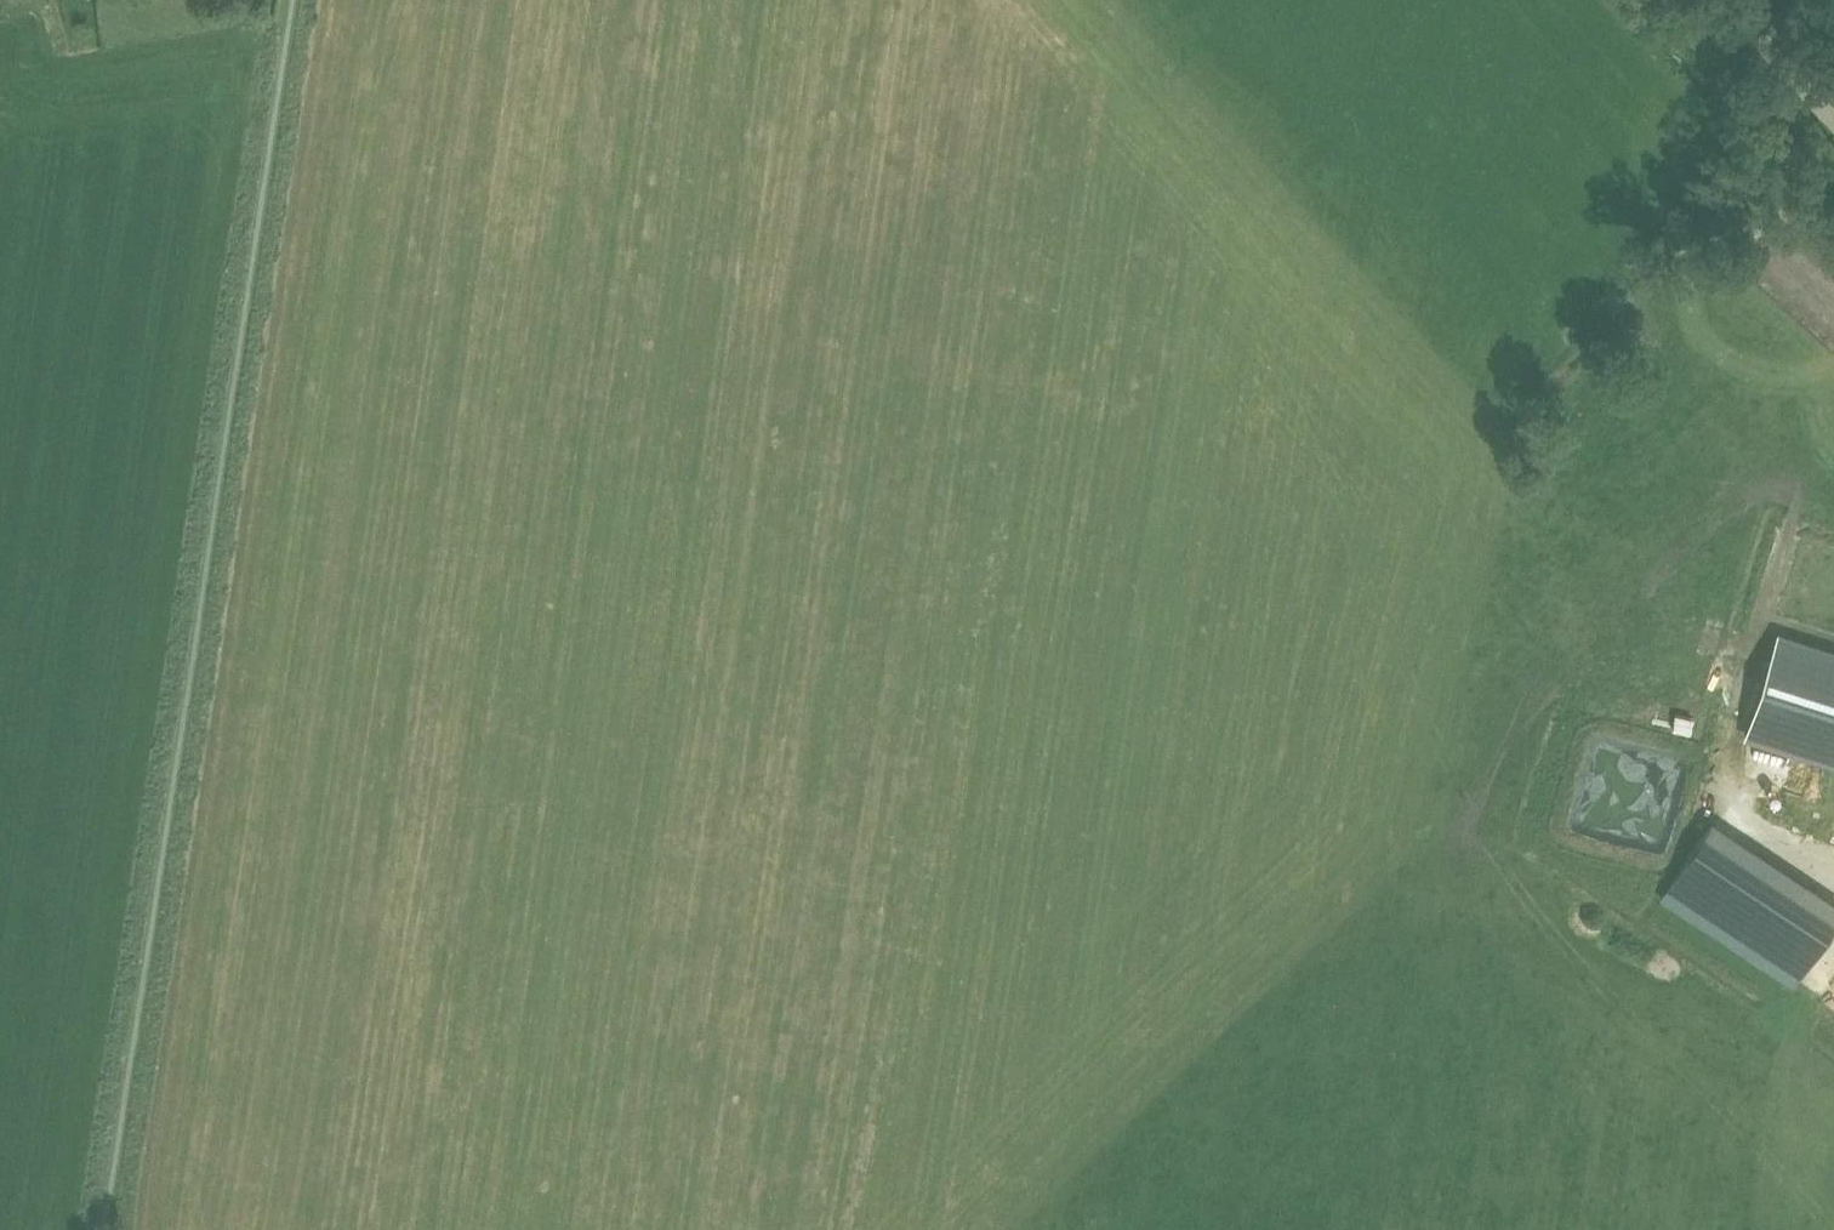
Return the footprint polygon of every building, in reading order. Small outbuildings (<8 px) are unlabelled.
[(1776,636),(1746,733),(1795,749),(1833,762),(1833,654),(1776,636)] [(1784,811),(1833,826),(1833,788),(1794,776),(1784,811)] [(1711,820),(1660,899),(1792,986),(1833,923),(1833,901),(1711,820)]
